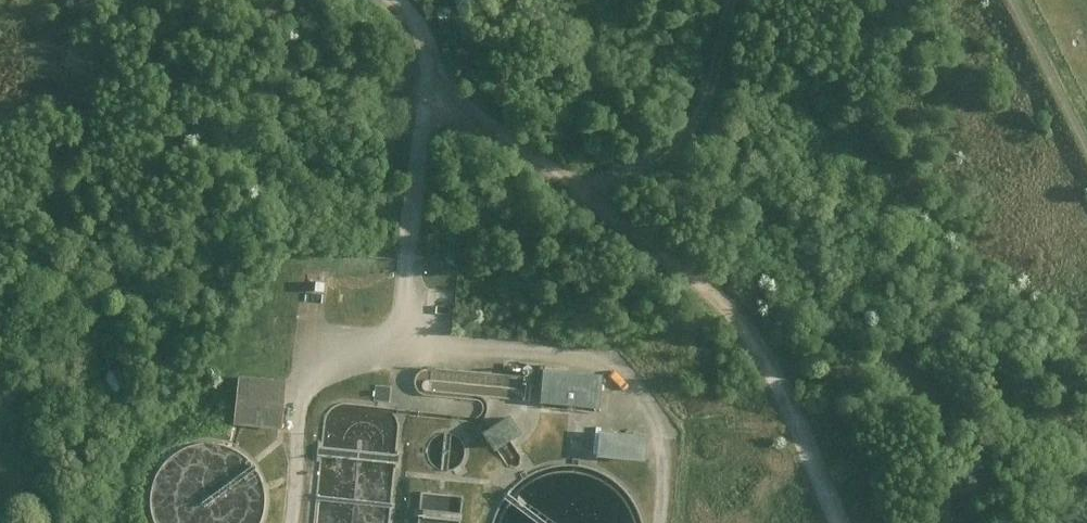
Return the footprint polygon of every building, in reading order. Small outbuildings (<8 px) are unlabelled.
[(599,385),(541,380),(537,415),(596,420),(599,385)] [(284,391),(236,386),(231,433),(278,439),(284,391)] [(507,424),(479,440),(491,458),(519,442),(507,424)] [(644,444),(595,439),(593,464),(642,468),(644,444)]
